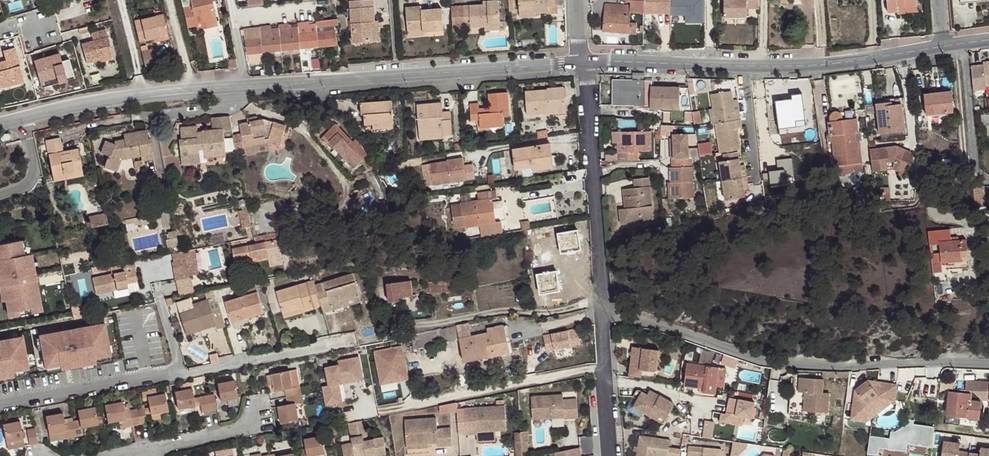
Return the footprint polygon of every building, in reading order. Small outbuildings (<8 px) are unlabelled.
[(192,5),(183,7),(187,28),(196,26),(206,23),(207,28),(217,26),(212,1),(215,0),(190,0),(192,5)] [(373,41),(372,22),(375,22),(373,0),(366,0),(350,1),(353,43),(373,41)] [(519,10),(529,9),(530,14),(534,13),(549,12),(549,13),(558,13),(557,5),(555,5),(555,0),(519,0),(519,10)] [(643,0),(627,0),(627,1),(631,2),(631,6),(630,12),(643,13),(643,0)] [(671,14),(686,14),(686,22),(705,22),(705,0),(671,0),(671,14)] [(724,16),(747,16),(747,8),(759,8),(759,0),(724,0),(724,16)] [(917,0),(887,0),(888,13),(898,12),(897,8),(918,6),(917,0)] [(500,23),(499,1),(488,2),(488,8),(483,8),(483,4),(451,6),(452,22),(464,22),(471,22),(471,27),(489,26),(489,23),(500,23)] [(629,26),(629,22),(630,12),(631,6),(606,4),(603,31),(624,32),(625,26),(629,26)] [(918,11),(918,6),(897,8),(898,12),(898,14),(918,11)] [(443,27),(442,9),(424,11),(421,11),(422,13),(418,14),(418,7),(406,8),(408,32),(419,31),(419,32),(423,32),(437,30),(437,27),(443,27)] [(168,35),(163,14),(135,21),(139,42),(154,38),(168,35)] [(338,19),(340,29),(347,28),(344,15),(337,17),(338,19)] [(338,19),(316,22),(316,24),(317,28),(323,27),(332,26),(339,26),(338,19)] [(298,28),(300,49),(319,47),(317,32),(317,28),(316,24),(309,25),(309,22),(298,23),(298,28)] [(636,35),(637,23),(629,22),(629,26),(628,33),(628,34),(636,35)] [(280,29),(281,51),(300,49),(298,28),(290,29),(289,24),(279,26),(280,29)] [(259,28),(262,53),(281,51),(280,29),(272,30),(271,26),(259,28)] [(262,53),(259,28),(244,30),(247,54),(248,54),(262,53)] [(81,44),(86,61),(98,57),(99,60),(113,56),(106,29),(92,33),(94,41),(81,44)] [(317,32),(319,47),(337,45),(336,30),(333,31),(324,32),(317,32)] [(14,80),(15,83),(24,81),(15,48),(4,51),(6,61),(0,63),(0,83),(14,80)] [(142,52),(145,68),(155,66),(151,50),(142,52)] [(36,65),(40,81),(57,76),(59,83),(67,81),(66,77),(73,75),(69,59),(61,61),(59,53),(43,58),(44,63),(36,65)] [(262,53),(248,54),(249,61),(252,63),(259,62),(262,59),(262,53)] [(971,66),(973,90),(985,89),(985,86),(988,86),(988,62),(983,62),(983,65),(971,66)] [(57,76),(40,81),(42,88),(59,83),(57,76)] [(634,105),(634,80),(613,80),(613,105),(634,105)] [(645,105),(645,80),(634,80),(634,105),(645,105)] [(679,109),(680,88),(652,87),(652,80),(645,80),(645,105),(650,105),(650,108),(671,109),(679,109)] [(525,92),(527,114),(545,113),(544,110),(549,109),(549,108),(565,107),(564,97),(564,87),(548,89),(548,90),(525,92)] [(692,112),(689,90),(688,88),(680,88),(679,109),(671,109),(671,112),(671,122),(677,123),(684,123),(685,112),(688,112),(692,112)] [(734,114),(733,101),(731,91),(711,94),(713,109),(716,124),(736,121),(740,120),(739,113),(734,114)] [(773,99),(775,127),(806,125),(804,92),(790,93),(790,98),(773,99)] [(508,93),(488,94),(489,108),(483,109),(483,112),(479,113),(479,109),(478,104),(470,104),(471,121),(479,120),(480,124),(504,123),(503,111),(510,111),(508,93)] [(953,112),(951,94),(941,95),(941,93),(924,95),(926,115),(953,112)] [(876,104),(880,133),(905,130),(901,98),(889,100),(889,103),(876,104)] [(364,114),(365,125),(374,124),(394,122),(392,101),(361,103),(361,114),(364,114)] [(452,135),(451,120),(441,121),(440,112),(442,112),(442,104),(417,106),(419,134),(443,132),(443,136),(452,135)] [(692,112),(694,121),(695,127),(702,125),(700,111),(692,112)] [(441,121),(451,120),(450,112),(442,112),(440,112),(441,121)] [(861,156),(860,142),(856,142),(855,133),(859,132),(857,118),(843,120),(843,118),(842,116),(841,115),(840,113),(839,113),(838,112),(837,112),(836,112),(834,112),(833,113),(832,113),(831,114),(831,116),(830,117),(830,118),(830,122),(829,122),(830,136),(827,136),(828,142),(833,141),(833,145),(836,166),(852,164),(851,158),(861,156)] [(232,130),(230,116),(212,118),(213,130),(203,131),(203,134),(198,134),(198,132),(197,126),(182,127),(183,140),(180,140),(182,163),(201,162),(200,155),(200,150),(205,149),(205,154),(206,157),(226,156),(224,131),(232,130)] [(241,134),(233,136),(236,150),(244,148),(246,154),(257,152),(256,145),(254,138),(265,136),(265,139),(269,138),(270,143),(280,146),(286,126),(274,122),(274,123),(264,120),(254,122),(248,123),(240,124),(241,134)] [(739,140),(736,121),(716,124),(718,139),(720,153),(740,150),(739,140)] [(330,142),(348,162),(361,150),(359,148),(361,147),(355,140),(354,142),(338,125),(330,132),(335,137),(330,142)] [(154,158),(151,139),(148,139),(146,130),(123,134),(124,139),(115,141),(114,144),(105,141),(101,153),(109,155),(105,167),(117,171),(121,160),(141,156),(142,160),(154,158)] [(651,151),(651,131),(617,132),(618,143),(618,145),(627,144),(627,152),(618,152),(618,160),(635,160),(634,151),(638,151),(651,151)] [(335,137),(330,132),(325,137),(330,142),(335,137)] [(0,141),(11,139),(9,133),(0,135),(0,140),(0,141)] [(673,135),(673,139),(674,159),(689,158),(688,134),(673,135)] [(254,138),(256,145),(270,143),(269,138),(265,139),(265,136),(254,138)] [(60,138),(46,141),(54,181),(65,178),(65,174),(82,171),(78,148),(69,150),(69,153),(64,155),(63,151),(60,138)] [(513,150),(515,169),(532,166),(552,164),(550,144),(513,150)] [(896,146),(870,149),(872,171),(888,169),(887,162),(894,161),(894,166),(904,170),(911,152),(896,146)] [(361,150),(348,162),(354,168),(367,155),(365,151),(361,147),(359,148),(361,150)] [(811,178),(807,150),(781,153),(784,181),(811,178)] [(660,160),(661,151),(653,151),(653,155),(650,154),(643,154),(643,153),(641,153),(638,152),(638,151),(634,151),(635,160),(660,160)] [(618,160),(618,152),(600,152),(600,161),(618,160)] [(741,170),(740,166),(738,152),(723,154),(724,161),(719,162),(722,181),(746,177),(745,170),(741,170)] [(226,156),(206,157),(206,164),(226,162),(226,156)] [(426,185),(477,179),(474,162),(464,164),(463,157),(423,162),(426,185)] [(689,158),(674,159),(671,159),(672,167),(669,168),(670,183),(676,182),(676,187),(673,187),(673,199),(694,198),(692,158),(689,158)] [(932,162),(921,163),(923,179),(934,178),(932,162)] [(901,177),(904,170),(894,166),(894,169),(901,171),(899,176),(901,177)] [(836,190),(833,167),(825,168),(829,191),(836,190)] [(745,197),(743,190),(743,186),(747,185),(747,184),(746,177),(722,181),(725,200),(730,199),(745,197)] [(654,221),(649,178),(634,179),(635,188),(623,189),(624,197),(630,196),(632,208),(625,209),(620,209),(621,225),(654,221)] [(676,187),(676,182),(670,183),(668,183),(668,199),(673,199),(673,187),(676,187)] [(985,205),(984,185),(973,186),(974,206),(985,205)] [(787,198),(785,189),(774,191),(776,200),(787,198)] [(496,190),(477,193),(478,200),(462,203),(462,204),(451,205),(454,227),(466,226),(496,222),(492,199),(497,198),(496,190)] [(763,192),(764,195),(764,202),(776,200),(774,191),(763,192)] [(766,218),(764,202),(755,203),(757,219),(766,218)] [(106,212),(89,215),(92,227),(108,224),(106,212)] [(153,214),(134,218),(135,225),(140,224),(139,223),(154,219),(153,214)] [(571,231),(575,249),(589,247),(584,219),(528,229),(529,234),(571,227),(571,231)] [(537,238),(540,256),(575,249),(571,231),(537,238)] [(276,232),(255,237),(256,244),(233,249),(236,263),(253,260),(252,254),(257,253),(258,261),(269,259),(270,266),(283,263),(276,232)] [(0,243),(0,286),(3,300),(5,300),(9,318),(44,311),(31,250),(28,251),(26,238),(0,243)] [(167,247),(178,245),(177,238),(170,239),(166,240),(167,247)] [(968,259),(966,240),(939,242),(941,261),(968,259)] [(173,269),(187,266),(186,263),(186,260),(184,250),(179,251),(172,253),(174,261),(172,261),(173,269)] [(135,261),(110,266),(112,273),(92,277),(96,293),(112,290),(128,286),(129,291),(139,289),(135,268),(136,268),(135,261)] [(187,266),(189,275),(197,273),(195,261),(190,262),(186,263),(187,266)] [(942,272),(941,261),(931,262),(932,273),(942,272)] [(176,279),(189,277),(189,275),(187,266),(173,269),(175,279),(176,279)] [(353,274),(316,285),(321,301),(322,306),(331,303),(332,310),(342,307),(339,300),(359,295),(353,274)] [(177,283),(180,296),(192,293),(189,277),(176,279),(177,283)] [(313,304),(321,301),(316,285),(315,280),(277,292),(283,312),(304,306),(305,311),(314,308),(313,304)] [(387,283),(389,302),(399,301),(399,297),(413,296),(411,280),(387,283)] [(450,291),(449,281),(428,282),(430,293),(450,291)] [(562,282),(565,296),(572,294),(569,281),(562,282)] [(226,302),(232,323),(246,319),(264,313),(255,285),(247,287),(250,295),(226,302)] [(128,286),(112,290),(113,295),(129,291),(128,286)] [(225,326),(215,292),(205,294),(207,300),(193,304),(194,309),(180,313),(186,333),(201,329),(200,325),(213,320),(214,325),(216,329),(225,326)] [(339,300),(342,307),(361,301),(359,295),(339,300)] [(194,309),(191,299),(177,303),(179,308),(180,313),(194,309)] [(371,318),(377,316),(372,301),(366,302),(371,318)] [(73,315),(74,319),(84,317),(80,303),(71,306),(73,315)] [(331,303),(322,306),(324,312),(332,310),(331,303)] [(304,306),(283,312),(284,317),(305,311),(304,306)] [(246,319),(232,323),(234,328),(248,323),(246,319)] [(200,325),(201,329),(214,325),(213,320),(200,325)] [(108,321),(40,333),(46,366),(113,354),(108,321)] [(468,323),(456,325),(459,338),(465,362),(509,352),(503,326),(488,329),(488,333),(471,336),(468,323)] [(459,338),(456,325),(436,330),(412,335),(415,349),(459,338)] [(577,328),(543,333),(546,350),(579,345),(577,328)] [(0,338),(0,375),(30,369),(24,334),(0,338)] [(408,379),(402,346),(374,351),(380,384),(408,379)] [(656,371),(659,349),(633,347),(629,376),(642,377),(643,370),(656,371)] [(209,357),(211,364),(219,362),(217,355),(209,357)] [(329,385),(322,387),(322,390),(325,405),(342,402),(339,384),(343,383),(342,378),(362,375),(359,357),(338,361),(339,365),(326,367),(329,385)] [(716,386),(718,367),(716,367),(688,364),(685,386),(693,387),(703,388),(703,392),(715,393),(716,386)] [(724,387),(727,369),(726,368),(718,367),(716,386),(719,387),(724,387)] [(297,369),(289,371),(293,388),(300,386),(297,369)] [(285,389),(287,397),(302,394),(300,386),(293,388),(289,371),(272,374),(274,384),(275,391),(285,389)] [(343,383),(363,379),(362,375),(342,378),(343,383)] [(828,412),(830,393),(823,392),(824,379),(799,377),(798,392),(805,392),(804,399),(790,398),(789,414),(803,415),(804,410),(828,412)] [(235,380),(218,383),(221,401),(238,398),(235,380)] [(178,408),(195,405),(194,398),(191,381),(180,383),(181,390),(175,391),(178,408)] [(897,385),(867,381),(854,390),(850,420),(866,422),(894,400),(897,385)] [(168,410),(165,393),(154,395),(152,386),(142,388),(144,399),(148,398),(149,408),(151,413),(151,414),(168,410)] [(717,397),(719,387),(716,386),(715,393),(703,392),(703,388),(693,387),(692,394),(717,397)] [(664,424),(675,404),(660,395),(657,400),(647,394),(642,391),(641,391),(639,390),(637,390),(636,391),(633,396),(638,399),(634,407),(664,424)] [(659,396),(649,391),(647,394),(657,400),(659,396)] [(979,418),(981,402),(970,401),(971,394),(949,391),(946,415),(960,416),(979,418)] [(207,395),(209,411),(217,409),(214,394),(207,395)] [(302,394),(287,397),(288,404),(278,406),(282,424),(299,420),(296,403),(303,402),(302,394)] [(202,412),(209,411),(207,395),(199,397),(202,412)] [(578,418),(577,399),(563,400),(563,395),(531,397),(533,419),(565,417),(565,418),(578,418)] [(132,425),(139,424),(137,409),(130,410),(128,404),(125,404),(125,408),(123,408),(121,396),(110,398),(111,402),(105,403),(108,421),(119,419),(130,417),(132,425)] [(742,425),(743,417),(756,419),(758,400),(728,397),(727,411),(720,411),(718,422),(742,425)] [(296,403),(299,420),(306,419),(303,402),(296,403)] [(137,409),(139,424),(147,422),(146,414),(145,408),(144,405),(136,406),(137,409)] [(477,432),(506,430),(505,406),(465,409),(467,434),(477,434),(477,432)] [(72,421),(75,436),(83,435),(81,427),(98,424),(95,407),(77,410),(79,420),(72,421)] [(168,410),(151,414),(152,420),(161,418),(160,415),(169,413),(168,410)] [(67,438),(75,436),(72,421),(72,419),(64,420),(63,413),(45,416),(49,433),(66,430),(67,438)] [(960,416),(946,415),(945,423),(959,424),(960,416)] [(120,428),(132,425),(130,417),(119,419),(120,428)] [(405,420),(406,445),(427,443),(438,443),(438,446),(452,445),(451,428),(437,429),(436,418),(405,420)] [(348,423),(352,443),(342,445),(344,455),(356,455),(366,454),(366,455),(373,455),(385,453),(382,437),(364,441),(363,435),(366,434),(364,420),(348,423)] [(24,438),(20,421),(3,424),(6,442),(24,438)] [(890,437),(869,434),(866,453),(878,455),(879,445),(930,453),(934,428),(892,421),(890,437)] [(337,425),(329,426),(331,436),(339,434),(337,425)] [(30,445),(38,443),(35,428),(27,430),(30,445)] [(66,430),(49,433),(50,441),(67,438),(66,430)] [(494,435),(493,431),(479,433),(480,439),(488,438),(488,435),(494,435)] [(300,455),(310,455),(325,453),(322,436),(305,439),(306,449),(299,451),(300,455)] [(670,440),(640,436),(638,447),(638,452),(637,455),(680,455),(681,449),(669,448),(670,440)] [(24,438),(6,442),(8,449),(25,446),(24,438)] [(969,453),(959,451),(960,444),(943,441),(941,455),(969,455),(969,453)] [(722,450),(688,446),(687,455),(721,455),(722,450)] [(969,455),(988,455),(988,449),(981,447),(980,454),(969,453),(969,455)] [(580,448),(555,452),(556,455),(581,455),(580,448)]
